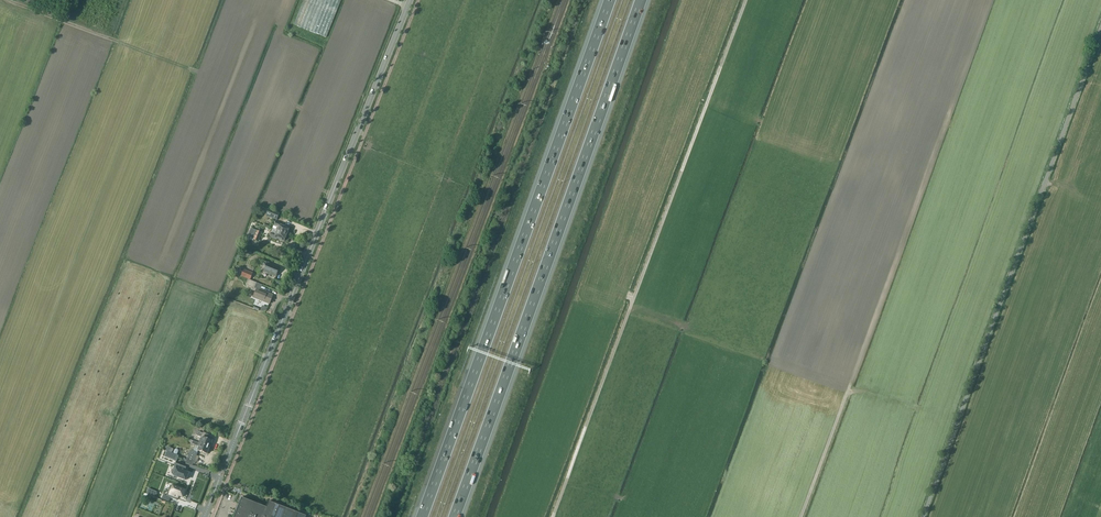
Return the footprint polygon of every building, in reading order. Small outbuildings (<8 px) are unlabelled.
[(294,24),(325,36),(340,0),(304,0),(294,24)] [(269,209),(266,216),(277,220),(280,213),(269,209)] [(282,225),(282,224),(275,222),(273,228),(277,230),(286,234),(289,227),(282,225)] [(251,228),(249,234),(252,235),(250,240),(253,241),(254,240),(258,242),(262,232),(251,228)] [(286,234),(277,230),(273,228),(270,236),(276,238),(277,237),(284,240),(286,234)] [(264,271),(276,275),(280,267),(268,262),(264,271)] [(246,278),(248,279),(250,280),(253,273),(244,269),(241,276),(246,278)] [(256,292),(253,298),(269,304),(273,294),(257,288),(256,289),(254,289),(256,283),(248,279),(246,278),(245,279),(243,284),(246,285),(246,286),(251,288),(251,290),(256,292)] [(201,437),(199,443),(209,447),(212,440),(207,438),(208,434),(203,432),(203,433),(198,432),(197,435),(201,437)] [(184,458),(183,459),(184,461),(193,465),(193,464),(196,455),(197,455),(197,452),(198,450),(207,453),(209,447),(199,443),(190,439),(189,442),(195,445),(193,451),(191,450),(187,459),(187,460),(186,459),(184,458)] [(176,463),(171,474),(186,480),(189,473),(185,472),(186,469),(186,467),(176,463)] [(164,495),(162,499),(169,502),(171,498),(177,500),(178,498),(178,499),(179,496),(183,497),(185,491),(174,486),(173,485),(173,486),(172,486),(170,485),(166,496),(164,495)] [(242,497),(234,516),(306,516),(269,501),(266,507),(242,498),(242,497)]
